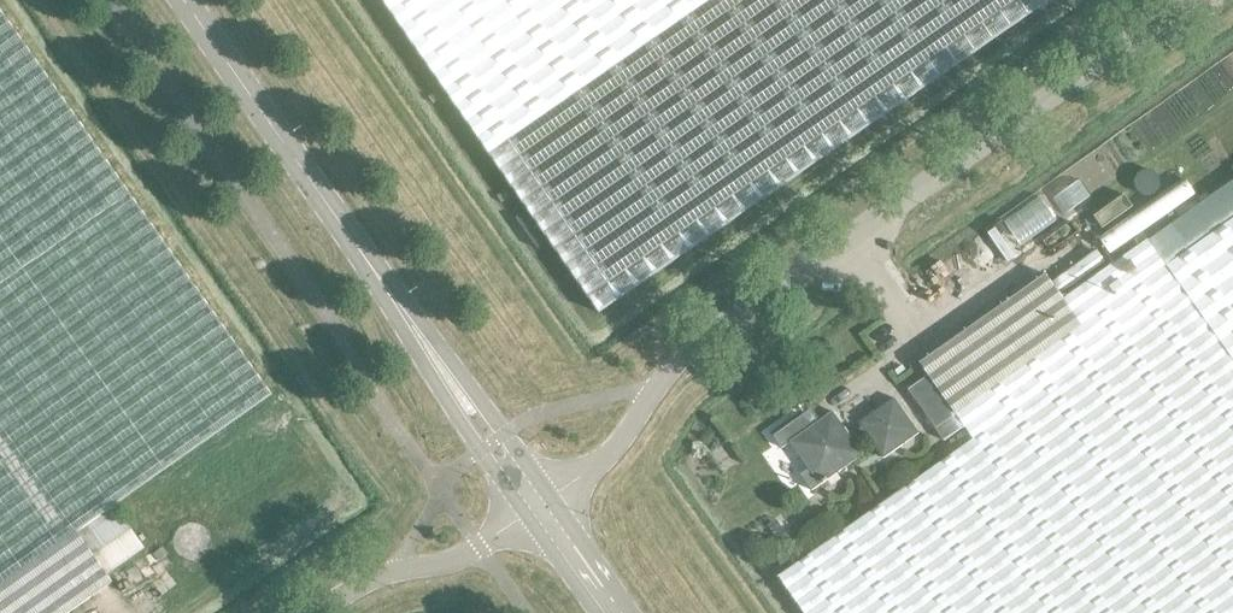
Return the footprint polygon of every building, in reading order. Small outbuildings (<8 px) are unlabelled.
[(599,313),(1051,0),(382,0),(599,313)] [(112,583),(76,532),(272,395),(0,9),(0,612),(69,612),(112,583)] [(1096,232),(1126,210),(1118,198),(1087,220),(1096,232)] [(777,576),(803,612),(1232,612),(1232,218),(1165,266),(1160,269),(1142,243),(1058,302),(1040,277),(919,363),(928,376),(908,390),(944,441),(964,427),(972,439),(777,576)] [(1001,220),(992,226),(998,235),(1007,229),(1001,220)] [(855,431),(849,435),(832,411),(810,427),(802,415),(773,436),(781,448),(789,443),(808,469),(800,475),(811,491),(863,455),(852,440),(859,436),(877,462),(912,437),(888,402),(852,427),(855,431)] [(119,512),(81,539),(110,578),(147,552),(119,512)] [(762,524),(756,529),(762,539),(770,533),(762,524)] [(780,526),(770,532),(778,543),(787,537),(780,526)]
